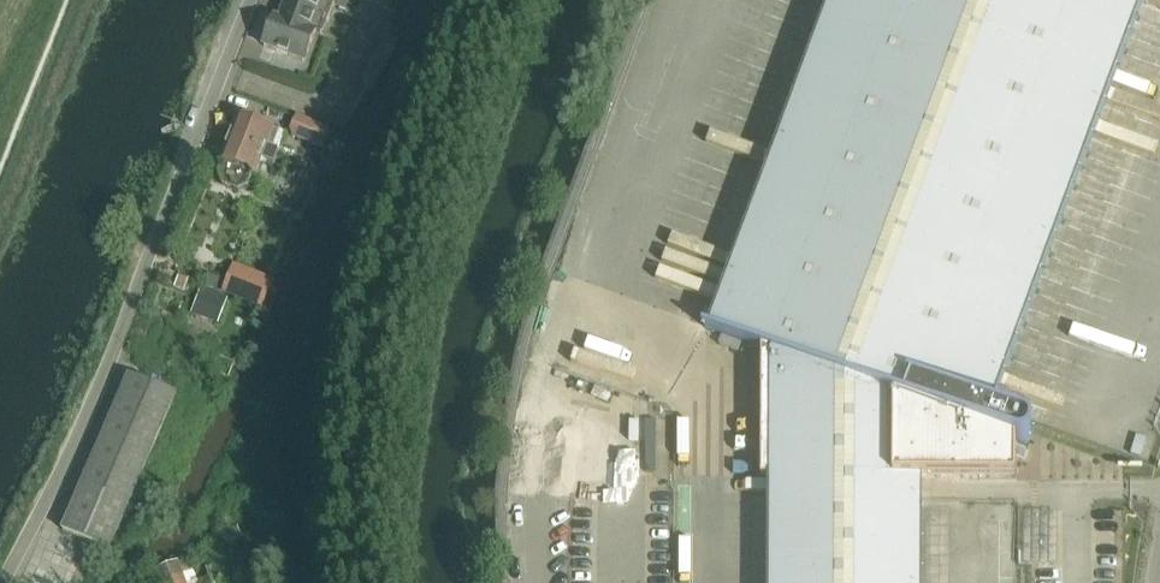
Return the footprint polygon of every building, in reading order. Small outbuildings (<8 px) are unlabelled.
[(329,21),(336,5),(329,2),(330,0),(287,0),(286,4),(329,21)] [(1141,0),(832,0),(711,328),(707,327),(706,330),(762,350),(762,480),(770,480),(770,582),(921,582),(921,481),(1016,481),(1017,445),(1019,445),(1021,445),(1024,445),(1026,444),(1027,443),(1029,442),(1030,441),(1031,440),(1032,439),(1032,437),(1033,435),(1033,434),(1033,432),(1033,430),(1032,429),(1031,427),(1031,426),(1029,424),(1027,423),(1025,422),(990,409),(1141,0)] [(329,21),(286,4),(280,19),(275,18),(264,47),(305,63),(317,34),(323,36),(329,21)] [(283,132),(304,141),(312,126),(289,116),(283,132)] [(229,141),(270,157),(279,134),(238,118),(236,121),(231,123),(229,129),(231,134),(229,141)] [(270,157),(229,141),(228,144),(222,145),(220,152),(223,157),(220,163),(224,165),(219,176),(223,185),(234,190),(243,186),(248,174),(251,175),(258,158),(268,162),(270,157)] [(193,314),(221,325),(231,298),(203,287),(193,314)] [(63,531),(109,551),(176,395),(130,375),(63,531)] [(179,565),(186,582),(219,582),(214,569),(210,570),(212,576),(204,579),(196,559),(179,565)] [(179,565),(156,574),(159,582),(186,582),(179,565)]
